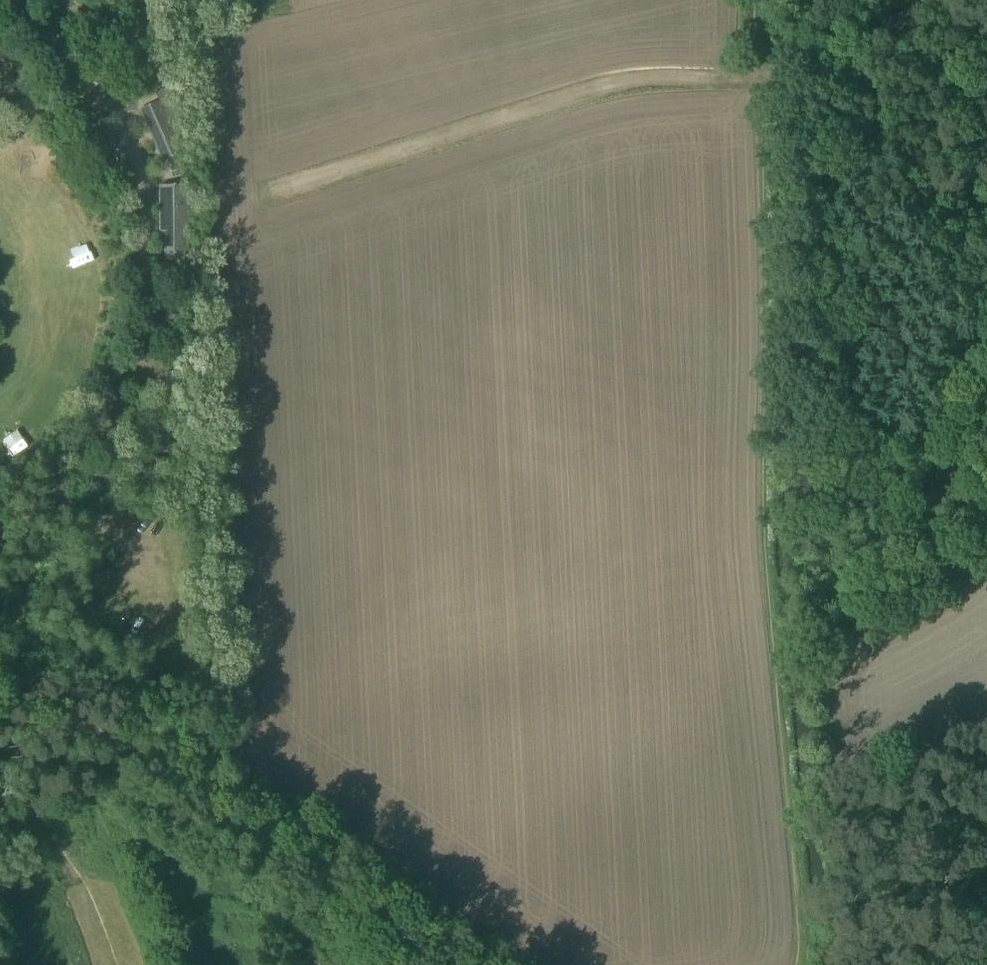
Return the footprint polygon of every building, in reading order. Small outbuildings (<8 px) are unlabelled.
[(180,142),(173,126),(171,127),(167,120),(181,114),(173,95),(144,108),(162,149),(180,142)] [(187,186),(172,186),(172,210),(187,210),(187,186)] [(160,214),(160,231),(187,231),(187,214),(160,214)] [(188,235),(164,235),(164,251),(188,251),(188,235)]
